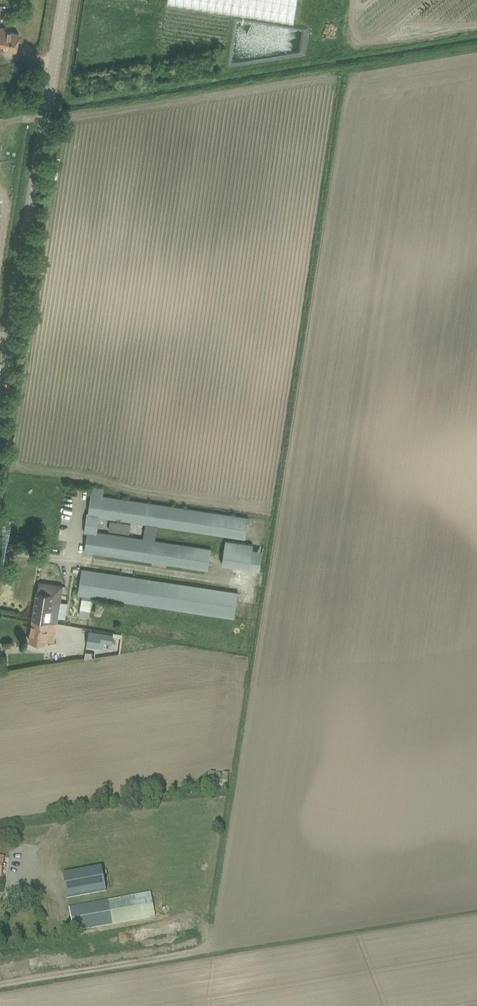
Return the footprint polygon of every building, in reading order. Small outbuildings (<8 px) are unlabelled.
[(168,2),(294,22),(298,0),(168,0),(168,2)] [(0,26),(0,47),(16,50),(19,32),(4,29),(4,27),(0,26)] [(84,531),(88,532),(85,551),(208,570),(212,548),(155,540),(158,525),(246,538),(249,516),(103,494),(104,489),(92,487),(88,512),(87,512),(84,531)] [(131,523),(127,522),(111,520),(109,530),(130,533),(131,523)] [(254,543),(240,541),(226,539),(222,564),(234,566),(237,568),(235,581),(240,582),(242,569),(250,570),(253,548),(254,543)] [(239,591),(82,568),(78,595),(83,596),(80,609),(100,612),(102,601),(93,599),(93,597),(234,618),(239,591)] [(33,617),(58,621),(63,585),(49,583),(39,581),(33,617)] [(30,640),(40,642),(46,643),(47,639),(55,641),(58,621),(33,617),(30,640)] [(112,643),(113,636),(121,637),(122,633),(114,632),(114,633),(90,630),(87,645),(104,648),(105,642),(112,643)] [(63,874),(67,898),(106,891),(102,867),(63,874)] [(73,933),(164,916),(160,892),(69,909),(73,933)]
